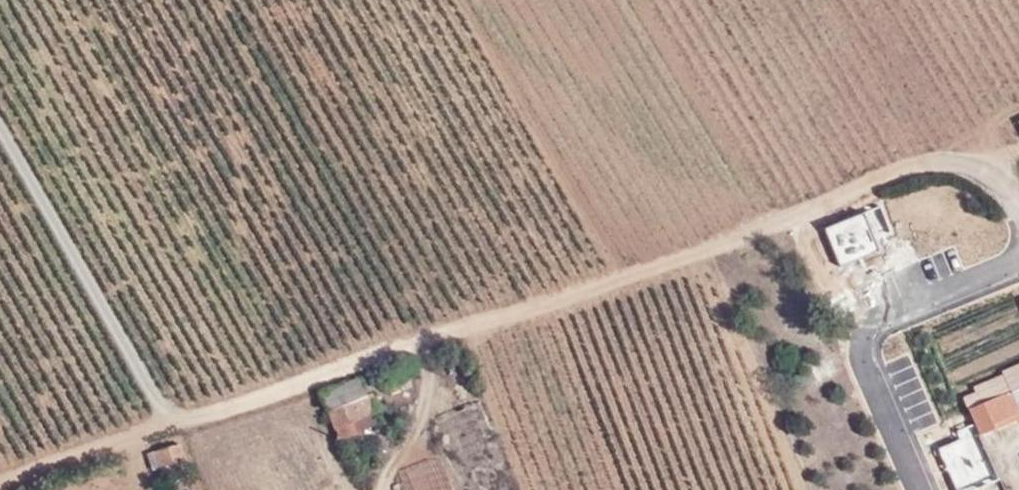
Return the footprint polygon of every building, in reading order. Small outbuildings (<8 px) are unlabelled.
[(1018,387),(1018,367),(973,388),(980,403),(1010,391),(1018,387)] [(321,391),(338,438),(357,431),(354,420),(377,412),(370,394),(368,395),(361,378),(321,391)] [(968,408),(980,436),(996,430),(993,424),(1018,413),(1018,411),(1010,391),(980,403),(968,408)] [(357,431),(380,422),(377,412),(354,420),(357,431)] [(160,467),(183,459),(178,444),(156,452),(160,467)] [(410,489),(451,489),(439,458),(403,471),(410,489)]
